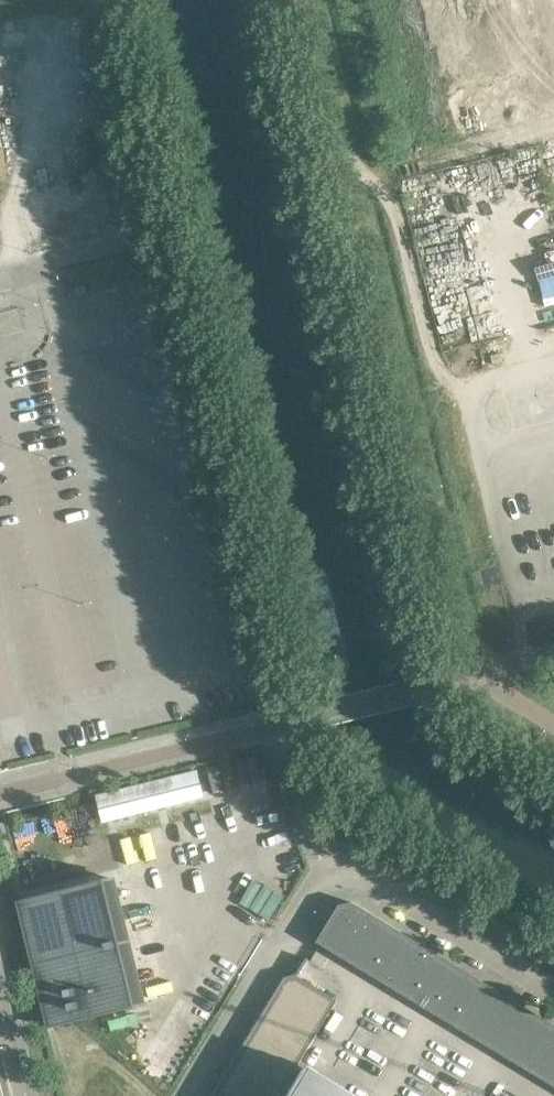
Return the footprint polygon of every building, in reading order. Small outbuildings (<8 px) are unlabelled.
[(198,772),(95,797),(101,822),(204,797),(198,772)] [(33,934),(34,936),(56,1027),(76,1022),(142,1005),(111,878),(25,899),(29,915),(34,934),(33,934)] [(316,942),(553,1087),(553,1025),(351,902),(339,905),(316,942)] [(215,1093),(220,1095),(343,1095),(305,1073),(299,1083),(290,1077),(337,1000),(297,976),(306,962),(305,961),(296,975),(284,978),(215,1093)]
